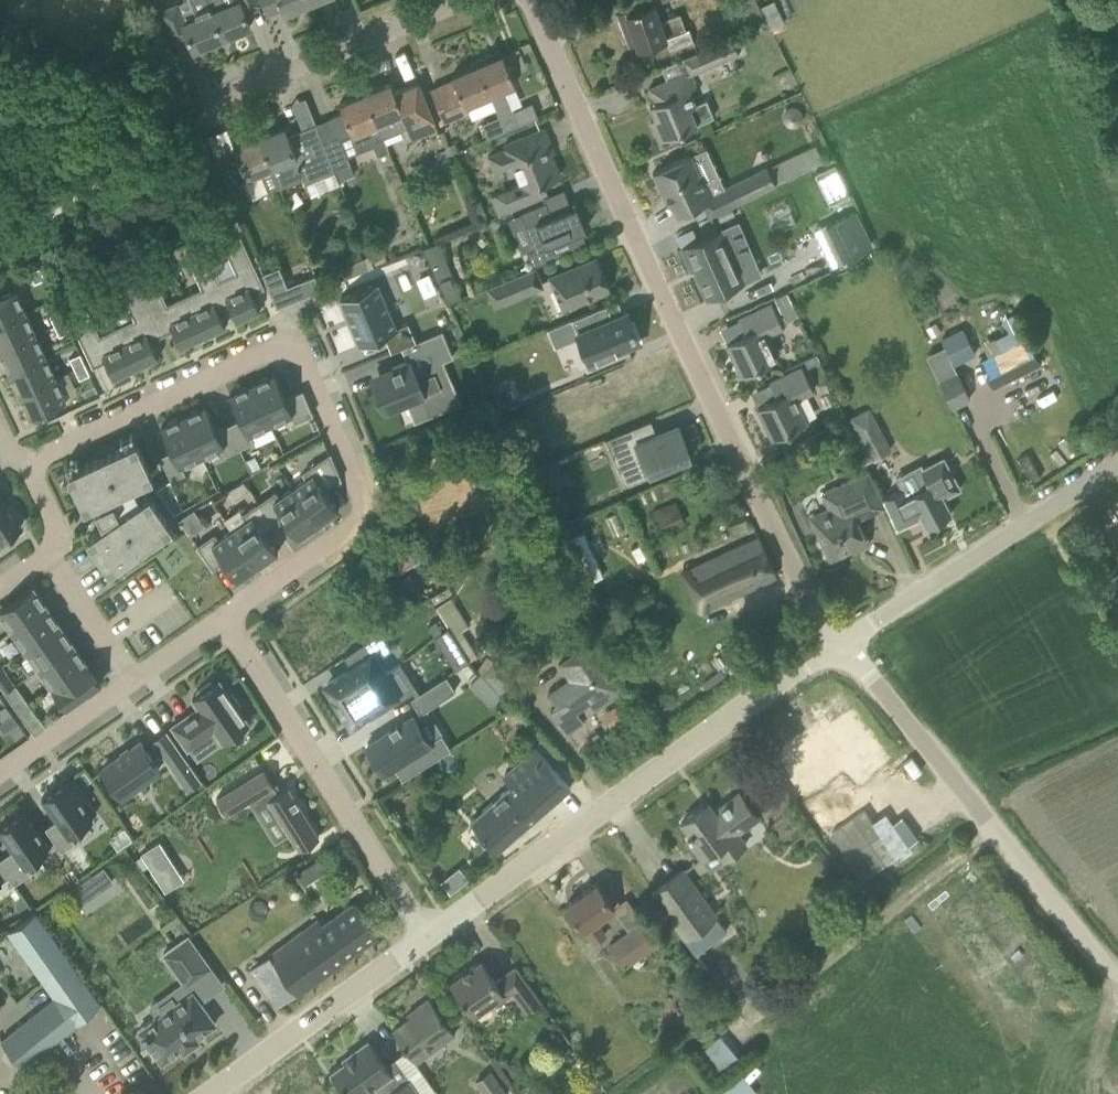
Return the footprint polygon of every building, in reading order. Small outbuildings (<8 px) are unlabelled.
[(205,0),(188,0),(193,13),(184,17),(177,0),(159,8),(173,42),(188,36),(193,49),(221,38),(205,0)] [(221,38),(250,26),(243,10),(260,3),(259,0),(205,0),(221,38)] [(307,0),(261,0),(267,14),(282,8),(283,12),(308,2),(307,0)] [(751,28),(766,22),(757,0),(738,0),(751,28)] [(666,36),(685,29),(679,13),(659,20),(653,4),(638,10),(637,8),(634,9),(633,8),(616,14),(625,38),(634,35),(638,48),(667,37),(666,36)] [(2,45),(21,42),(19,25),(0,27),(0,33),(2,45)] [(696,50),(696,51),(703,69),(738,54),(731,37),(696,50)] [(489,94),(497,116),(499,115),(505,129),(537,116),(532,102),(513,110),(504,89),(515,84),(502,53),(492,58),(490,53),(475,60),(477,64),(490,94),(489,94)] [(465,104),(489,94),(490,94),(477,64),(452,75),(453,79),(430,89),(444,120),(467,110),(465,104)] [(713,117),(706,99),(696,103),(690,89),(697,87),(690,70),(649,87),(655,103),(650,105),(655,118),(651,119),(659,140),(713,117)] [(390,82),(365,92),(384,137),(401,130),(405,139),(412,136),(412,137),(435,127),(418,83),(394,92),(390,82)] [(384,137),(365,92),(340,102),(344,112),(316,123),(334,167),(339,180),(354,173),(348,161),(349,161),(347,155),(373,144),(377,152),(388,147),(383,137),(384,137)] [(499,115),(497,116),(481,123),(487,137),(505,129),(499,115)] [(285,125),(260,135),(272,166),(277,178),(280,186),(303,176),(305,180),(332,168),(317,131),(291,142),(285,125)] [(490,194),(498,215),(548,195),(543,182),(560,175),(548,147),(551,145),(544,128),(499,146),(501,149),(488,154),(495,172),(509,167),(515,184),(490,194)] [(272,166),(260,135),(215,153),(236,205),(280,186),(277,178),(272,166)] [(704,185),(690,155),(653,172),(662,193),(666,191),(677,214),(701,203),(707,217),(738,202),(738,201),(765,188),(765,189),(775,184),(766,165),(713,190),(709,183),(704,185)] [(835,163),(815,173),(830,204),(850,194),(835,163)] [(543,202),(518,212),(532,247),(524,251),(530,266),(584,244),(575,223),(580,221),(571,201),(547,211),(543,202)] [(471,205),(479,222),(486,219),(479,202),(471,205)] [(827,224),(843,258),(871,245),(854,211),(827,224)] [(236,219),(227,224),(231,233),(241,229),(236,219)] [(682,247),(691,269),(695,268),(707,297),(760,273),(737,223),(682,247)] [(264,286),(240,234),(224,242),(237,270),(219,278),(216,272),(214,273),(228,303),(237,321),(259,310),(251,292),(264,286)] [(197,239),(186,244),(190,255),(202,250),(197,239)] [(436,242),(421,248),(448,303),(462,297),(436,242)] [(217,308),(228,303),(214,273),(216,272),(206,250),(190,258),(203,285),(183,294),(203,337),(225,326),(217,308)] [(331,270),(336,282),(370,268),(366,257),(331,270)] [(549,277),(562,308),(610,288),(597,257),(549,277)] [(279,265),(263,272),(277,306),(321,289),(315,274),(288,286),(279,265)] [(485,285),(494,306),(543,286),(535,265),(485,285)] [(30,271),(35,282),(45,277),(40,266),(30,271)] [(203,337),(183,294),(166,302),(153,275),(137,282),(161,334),(172,329),(181,347),(203,337)] [(161,334),(137,282),(122,289),(135,317),(116,326),(136,368),(158,357),(150,340),(161,334)] [(376,282),(340,298),(360,345),(384,335),(391,351),(415,341),(408,322),(395,327),(376,282)] [(25,312),(15,290),(0,297),(0,323),(25,312)] [(786,291),(774,297),(779,307),(791,301),(786,291)] [(615,301),(580,315),(600,363),(618,355),(617,352),(648,339),(640,320),(638,321),(633,308),(620,314),(615,301)] [(746,333),(727,343),(742,375),(776,358),(766,335),(782,327),(771,302),(739,318),(746,333)] [(69,314),(93,366),(105,360),(113,378),(136,368),(116,326),(98,334),(85,306),(69,314)] [(65,320),(60,309),(50,314),(55,325),(65,320)] [(35,334),(25,312),(0,323),(0,350),(35,334)] [(70,330),(65,320),(55,325),(60,335),(70,330)] [(935,323),(926,328),(931,337),(940,332),(935,323)] [(962,327),(941,337),(955,364),(975,354),(962,327)] [(450,388),(439,362),(453,356),(442,330),(401,347),(407,361),(386,370),(389,376),(375,382),(382,397),(380,398),(386,412),(395,408),(394,407),(406,402),(414,422),(431,415),(425,399),(450,388)] [(9,372),(46,356),(35,334),(0,350),(0,352),(9,372)] [(977,360),(992,388),(1039,364),(1025,336),(977,360)] [(86,364),(80,352),(71,356),(76,368),(86,364)] [(9,372),(20,394),(56,378),(46,356),(9,372)] [(90,373),(86,364),(76,368),(80,377),(90,373)] [(749,391),(750,392),(772,438),(807,422),(796,399),(813,392),(802,366),(749,391)] [(69,372),(57,376),(65,396),(77,392),(69,372)] [(270,424),(291,414),(294,422),(313,414),(302,390),(286,398),(274,374),(252,384),(270,424)] [(970,399),(958,374),(938,384),(951,409),(970,399)] [(56,378),(20,394),(30,416),(66,400),(56,378)] [(229,424),(240,447),(254,441),(250,433),(270,424),(252,384),(230,394),(241,418),(229,424)] [(240,447),(229,424),(217,429),(206,405),(183,416),(202,455),(222,446),(226,454),(240,447)] [(202,455),(183,416),(161,426),(172,450),(160,456),(171,479),(185,473),(181,465),(202,455)] [(691,457),(684,438),(678,424),(656,434),(650,420),(604,439),(616,467),(643,455),(651,474),(691,457)] [(853,431),(867,460),(890,449),(876,420),(853,431)] [(136,441),(68,472),(84,507),(152,475),(136,441)] [(308,476),(294,486),(318,524),(339,510),(325,490),(341,479),(330,453),(304,470),(308,476)] [(254,455),(246,460),(252,470),(260,466),(254,455)] [(902,489),(883,499),(898,530),(922,517),(927,526),(951,513),(942,497),(960,488),(943,458),(922,469),(920,465),(896,478),(902,489)] [(528,471),(538,493),(559,483),(550,461),(528,471)] [(810,519),(821,541),(827,539),(835,556),(867,542),(857,520),(885,507),(868,471),(821,492),(829,510),(810,519)] [(173,489),(168,480),(163,484),(169,491),(173,489)] [(243,481),(227,490),(234,499),(249,489),(243,481)] [(169,491),(163,484),(159,486),(165,494),(169,491)] [(165,494),(159,486),(156,489),(161,496),(165,494)] [(276,490),(259,501),(274,525),(284,518),(298,538),(318,524),(294,486),(280,495),(276,490)] [(164,500),(175,493),(173,489),(169,491),(165,494),(161,496),(164,500)] [(172,500),(177,496),(175,493),(164,500),(167,504),(172,500)] [(148,495),(87,538),(109,568),(170,526),(148,495)] [(183,508),(177,496),(172,500),(178,510),(183,508)] [(1,540),(20,527),(0,498),(0,538),(1,540)] [(651,511),(657,527),(687,515),(681,499),(651,511)] [(178,510),(172,500),(167,504),(174,513),(178,510)] [(114,501),(96,511),(100,522),(118,512),(117,510),(114,501)] [(247,518),(234,527),(257,566),(278,552),(264,532),(274,525),(259,501),(243,512),(247,518)] [(182,514),(188,534),(204,530),(198,509),(182,514)] [(727,519),(731,529),(747,522),(743,513),(727,519)] [(257,566),(234,527),(220,536),(216,531),(197,543),(213,567),(223,560),(237,580),(257,566)] [(683,571),(700,609),(776,575),(759,537),(683,571)] [(409,575),(397,583),(409,602),(421,594),(409,575)] [(46,607),(47,606),(33,586),(0,609),(0,612),(13,630),(46,607)] [(458,592),(437,603),(463,654),(477,647),(469,631),(476,627),(458,592)] [(26,649),(60,625),(47,606),(46,607),(13,630),(26,649)] [(649,627),(656,638),(668,630),(661,619),(649,627)] [(436,621),(429,625),(435,636),(443,631),(436,621)] [(39,668),(70,647),(74,644),(60,625),(26,649),(39,668)] [(380,630),(344,656),(352,668),(327,684),(335,695),(333,697),(338,704),(388,671),(378,657),(391,649),(383,636),(380,630)] [(556,706),(550,710),(567,734),(581,724),(574,713),(588,703),(593,710),(620,692),(587,642),(558,662),(566,678),(547,691),(556,706)] [(53,687),(87,663),(74,644),(70,647),(39,668),(53,687)] [(400,662),(388,671),(338,704),(342,711),(344,709),(352,721),(376,706),(380,712),(417,688),(400,662)] [(66,707),(101,683),(87,663),(53,687),(66,707)] [(2,665),(0,667),(0,685),(5,692),(16,685),(2,665)] [(480,673),(470,683),(480,693),(490,684),(480,673)] [(446,674),(411,698),(420,713),(455,689),(446,674)] [(199,707),(172,726),(188,749),(215,730),(223,741),(249,723),(238,708),(241,706),(232,692),(229,694),(219,679),(212,684),(210,681),(196,691),(198,694),(192,698),(199,707)] [(29,703),(20,691),(9,698),(18,711),(29,703)] [(37,715),(29,703),(18,711),(26,722),(37,715)] [(785,765),(774,772),(794,801),(821,782),(813,771),(866,734),(851,713),(829,728),(823,718),(775,751),(785,765)] [(0,724),(0,725),(4,731),(18,722),(13,715),(0,724)] [(397,724),(392,728),(390,726),(389,727),(390,729),(367,744),(379,762),(384,770),(386,773),(395,767),(402,779),(451,747),(441,733),(428,741),(411,715),(398,723),(397,722),(396,722),(397,724)] [(166,729),(152,739),(175,772),(189,762),(166,729)] [(140,742),(102,769),(121,796),(159,769),(140,742)] [(503,774),(511,784),(470,820),(497,851),(570,787),(534,745),(503,774)] [(264,768),(217,798),(226,814),(255,796),(259,803),(268,798),(290,833),(300,849),(319,836),(288,786),(278,792),(274,785),(264,768)] [(93,818),(67,780),(42,797),(57,819),(45,827),(62,850),(75,841),(70,834),(93,818)] [(681,822),(692,836),(687,840),(701,859),(715,850),(722,861),(747,843),(739,832),(758,818),(739,793),(714,811),(708,802),(681,822)] [(0,859),(0,863),(14,883),(31,871),(26,864),(49,848),(23,810),(0,826),(0,831),(13,850),(0,859)] [(820,848),(810,857),(822,871),(833,861),(820,848)] [(308,866),(297,873),(304,884),(315,877),(308,866)] [(103,868),(88,879),(99,893),(113,883),(103,868)] [(652,892),(686,938),(716,916),(683,870),(652,892)] [(566,905),(579,924),(593,944),(606,934),(597,921),(615,909),(596,884),(566,905)] [(268,955),(250,968),(277,1006),(376,934),(377,933),(364,915),(354,901),(323,923),(319,918),(268,955)] [(54,997),(1,1040),(22,1066),(100,1002),(31,913),(4,935),(54,997)] [(608,944),(623,967),(657,942),(642,920),(627,930),(608,944)] [(163,952),(185,983),(209,965),(187,934),(163,952)] [(451,981),(464,999),(474,1014),(489,1003),(491,1006),(511,992),(525,1011),(541,999),(517,966),(496,980),(482,959),(451,981)] [(155,1052),(161,1060),(180,1046),(182,1049),(198,1038),(196,1035),(215,1021),(192,989),(179,998),(181,1001),(161,1016),(159,1013),(138,1028),(142,1034),(140,1036),(153,1054),(155,1052)] [(393,1030),(407,1048),(417,1061),(455,1034),(443,1017),(443,1015),(430,997),(415,1008),(418,1012),(393,1030)] [(720,1032),(697,1050),(712,1069),(735,1052),(720,1032)] [(331,1071),(347,1093),(380,1093),(381,1093),(421,1093),(409,1077),(399,1084),(368,1040),(343,1058),(345,1061),(331,1071)] [(487,1093),(504,1093),(507,1092),(491,1070),(477,1081),(487,1093)] [(716,1088),(720,1093),(754,1093),(757,1092),(740,1070),(716,1088)]
